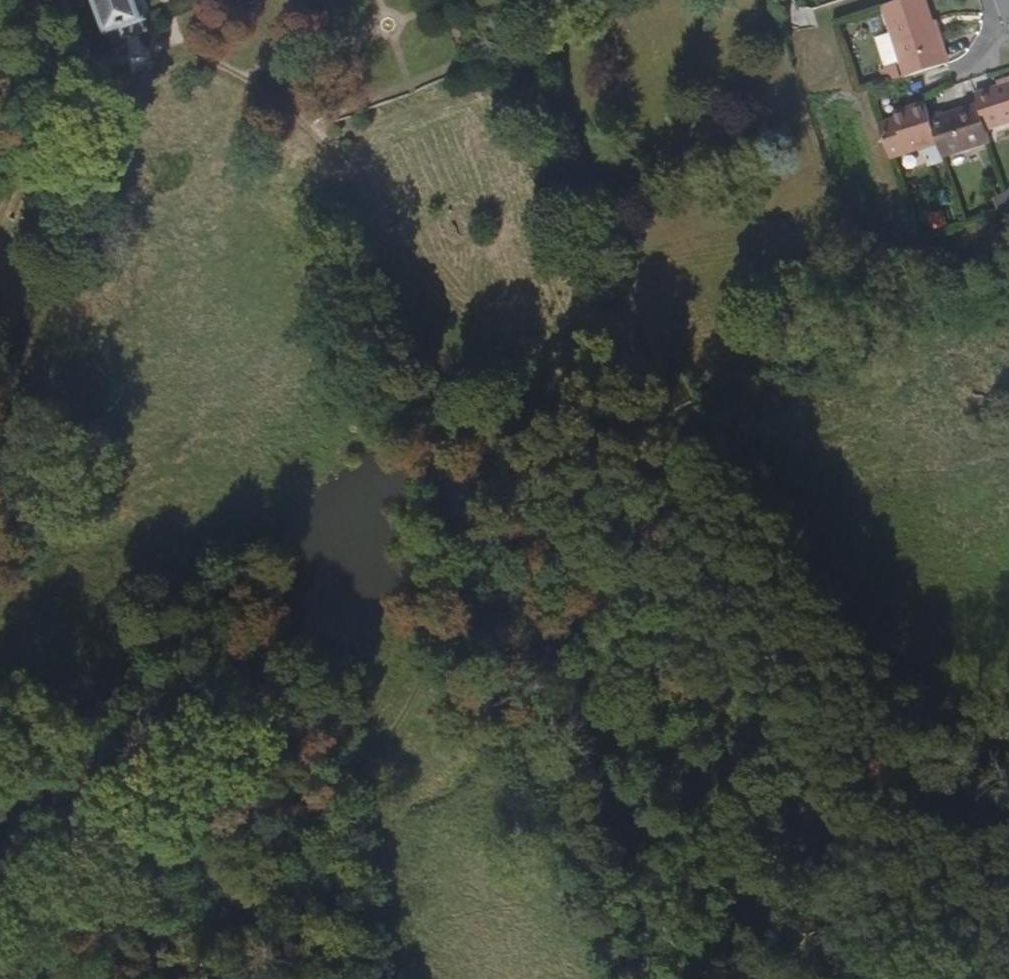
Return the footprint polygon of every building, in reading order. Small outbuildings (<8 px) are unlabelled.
[(109,37),(110,35),(145,23),(148,22),(140,0),(95,0),(109,37)] [(881,6),(903,77),(945,63),(924,0),(897,0),(881,6)] [(145,23),(110,35),(118,57),(153,45),(145,23)] [(976,102),(985,129),(1008,122),(1008,80),(973,92),(976,102)] [(907,113),(877,123),(890,158),(937,143),(929,118),(923,101),(906,107),(907,113)] [(929,118),(937,143),(941,156),(988,140),(985,129),(976,102),(929,118)]
